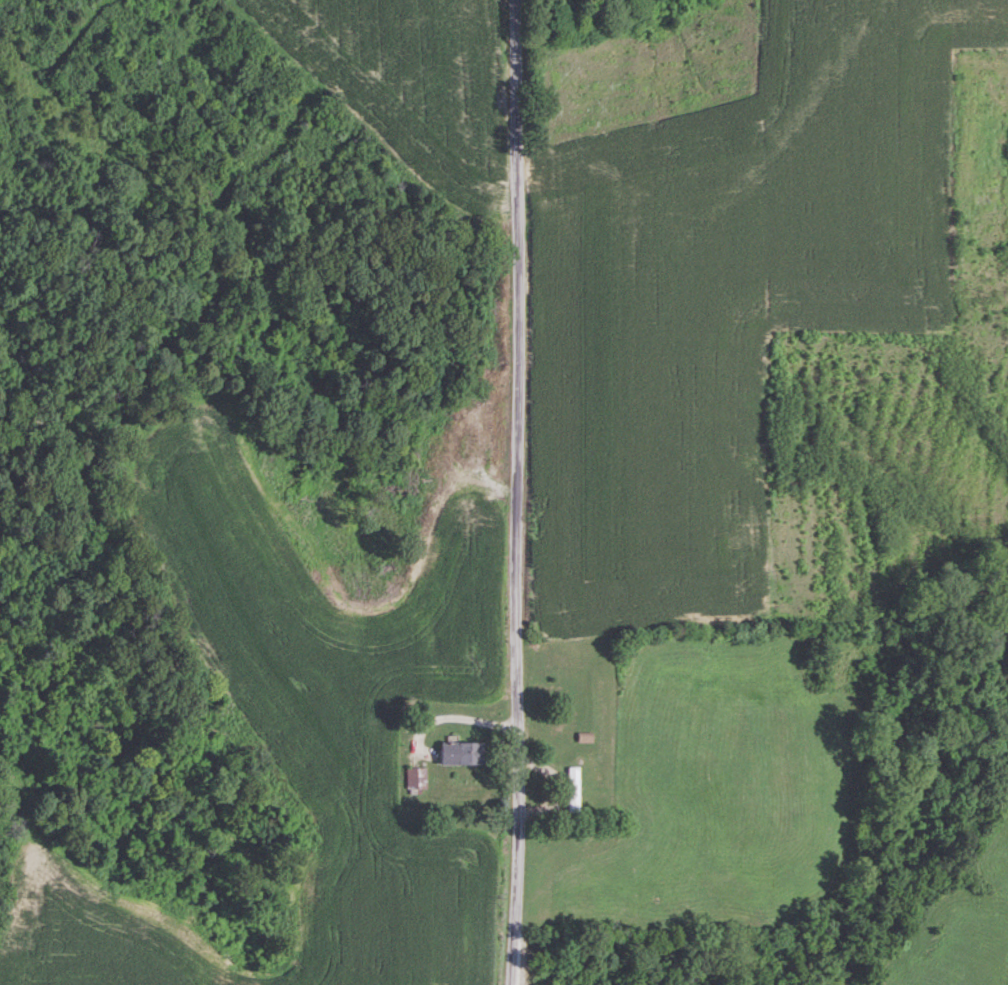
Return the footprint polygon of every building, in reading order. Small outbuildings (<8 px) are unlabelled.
[(484,764),(484,742),(441,742),(441,764),(484,764)] [(569,812),(580,812),(580,767),(569,767),(569,812)] [(408,788),(427,788),(427,768),(408,768),(408,788)]
